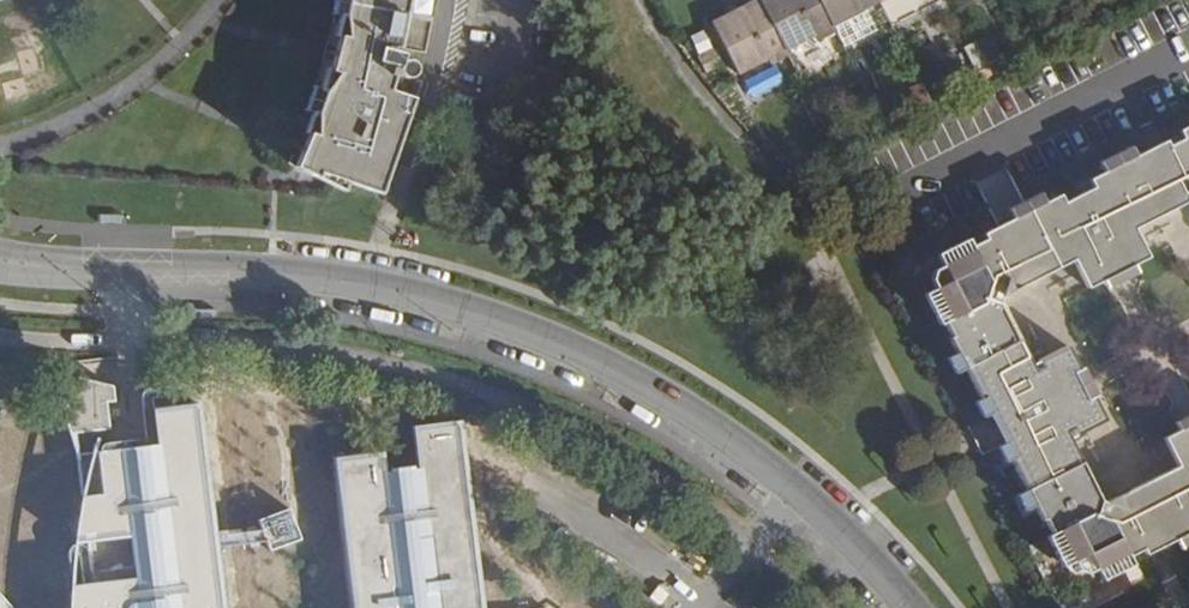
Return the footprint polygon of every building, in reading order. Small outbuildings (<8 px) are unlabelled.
[(335,20),(345,22),(327,98),(319,96),(305,142),(311,145),(304,172),(387,197),(414,105),(396,101),(406,55),(427,59),(433,20),(435,0),(339,0),(335,20)] [(787,47),(762,0),(750,0),(711,21),(737,72),(787,47)] [(787,47),(836,23),(824,0),(762,0),(787,47)] [(836,23),(879,0),(824,0),(836,23)] [(981,49),(992,70),(1003,64),(992,44),(981,49)] [(912,106),(933,95),(924,79),(904,90),(912,106)] [(944,331),(952,347),(944,351),(988,435),(1061,580),(1082,570),(1092,588),(1188,539),(1188,432),(1165,443),(1178,470),(1102,508),(1071,446),(1107,429),(1067,347),(1030,365),(1000,305),(1072,267),(1085,295),(1146,266),(1131,237),(1188,208),(1188,133),(1181,137),(1185,147),(1171,155),(1166,146),(1136,160),(1131,152),(1096,170),(1101,179),(1085,187),(1090,196),(1064,209),(1058,199),(1046,207),(1041,197),(1011,213),(1013,218),(998,226),(1001,231),(983,239),(986,247),(973,253),(968,244),(936,260),(941,272),(929,278),(938,294),(922,302),(938,334),(944,331)] [(81,457),(104,455),(105,447),(106,425),(116,423),(114,398),(122,397),(120,384),(99,377),(73,368),(79,401),(67,403),(70,415),(81,457)] [(104,455),(107,491),(85,494),(77,537),(136,531),(141,574),(74,580),(74,607),(231,607),(223,545),(272,538),(274,547),(306,538),(295,506),(268,516),(270,525),(229,532),(222,492),(213,493),(206,427),(204,402),(159,406),(163,438),(105,447),(104,455)] [(469,464),(464,420),(421,426),(425,465),(389,470),(386,451),(372,452),(342,456),(362,607),(488,607),(469,464)]
